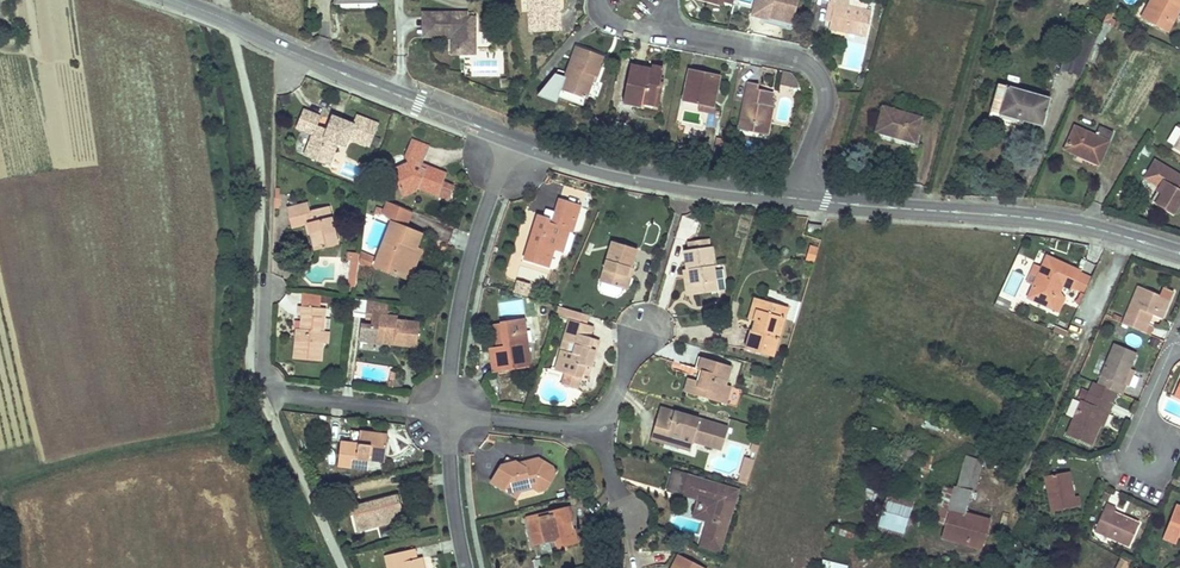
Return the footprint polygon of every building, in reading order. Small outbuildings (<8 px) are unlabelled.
[(529,0),(521,0),(522,14),(530,13),(529,0)] [(530,23),(531,32),(560,31),(558,0),(529,0),(530,13),(530,23)] [(754,14),(768,18),(769,17),(772,6),(773,0),(758,0),(754,14)] [(773,0),(772,6),(769,17),(793,24),(799,0),(773,0)] [(831,3),(835,4),(832,22),(837,29),(866,36),(872,12),(849,7),(850,0),(831,0),(831,3)] [(1148,4),(1153,7),(1149,13),(1167,23),(1178,4),(1179,5),(1179,0),(1150,0),(1148,4)] [(1153,7),(1148,4),(1144,11),(1149,13),(1153,7)] [(1167,23),(1172,26),(1179,11),(1179,5),(1178,4),(1167,23)] [(1114,13),(1109,11),(1104,22),(1114,27),(1117,20),(1112,18),(1114,13)] [(432,37),(432,13),(423,13),(423,37),(432,37)] [(432,37),(451,37),(457,37),(457,54),(475,54),(475,17),(468,17),(458,17),(458,13),(432,13),(432,37)] [(1095,43),(1096,40),(1097,38),(1087,34),(1084,42),(1070,38),(1060,72),(1080,78),(1087,61),(1095,43)] [(1095,43),(1087,61),(1094,64),(1102,45),(1095,43)] [(592,80),(591,80),(590,80),(591,75),(597,77),(604,56),(578,47),(566,78),(562,90),(586,99),(592,82),(592,80)] [(658,106),(660,95),(663,85),(660,84),(661,79),(663,69),(652,66),(651,70),(631,66),(622,104),(642,108),(642,107),(643,102),(657,106),(658,106)] [(683,100),(692,102),(700,104),(709,106),(712,93),(717,94),(718,88),(716,87),(718,77),(699,73),(692,72),(690,71),(683,100)] [(792,73),(783,72),(781,86),(799,89),(799,85),(792,73)] [(562,90),(566,78),(555,74),(537,96),(557,103),(559,97),(562,90)] [(772,107),(771,107),(770,107),(771,101),(772,93),(758,90),(759,85),(749,83),(739,130),(753,133),(755,124),(768,127),(772,107)] [(1018,116),(1018,118),(1017,120),(1042,127),(1050,100),(999,85),(991,112),(1000,115),(1001,110),(1018,116)] [(586,99),(562,90),(559,97),(583,106),(586,99)] [(699,112),(712,114),(717,94),(712,93),(709,106),(700,104),(699,112)] [(643,102),(642,107),(656,110),(657,106),(643,102)] [(884,108),(881,120),(877,132),(914,142),(921,118),(884,108)] [(1018,116),(1001,110),(1000,115),(1017,120),(1018,118),(1018,116)] [(320,117),(312,114),(303,111),(296,128),(312,135),(304,156),(328,165),(337,143),(346,146),(349,138),(370,147),(378,125),(356,116),(353,125),(345,122),(342,129),(329,124),(327,130),(317,125),(320,117)] [(345,122),(332,117),(329,124),(342,129),(345,122)] [(753,133),(767,136),(768,127),(755,124),(753,133)] [(1099,164),(1106,148),(1113,133),(1100,127),(1095,137),(1076,128),(1065,151),(1078,156),(1079,155),(1099,164)] [(721,158),(725,141),(717,139),(714,157),(721,158)] [(408,149),(426,156),(430,147),(412,140),(408,149)] [(423,165),(424,161),(426,156),(408,149),(405,157),(408,164),(401,168),(403,173),(394,177),(403,198),(418,191),(418,190),(438,197),(446,175),(427,168),(426,171),(421,169),(423,165)] [(1179,201),(1179,175),(1156,160),(1145,178),(1160,187),(1164,189),(1162,194),(1156,203),(1173,213),(1179,201)] [(401,168),(392,172),(394,177),(403,173),(401,168)] [(579,207),(569,204),(559,200),(553,222),(552,226),(547,225),(548,221),(537,218),(524,260),(548,267),(553,250),(556,250),(563,230),(568,232),(571,233),(579,207)] [(404,228),(411,211),(386,202),(384,208),(381,214),(391,222),(391,223),(404,228)] [(306,224),(307,223),(309,223),(312,235),(316,250),(338,245),(328,207),(309,211),(307,203),(301,204),(303,212),(306,224)] [(306,224),(303,212),(301,204),(290,207),(294,226),(306,224)] [(381,214),(384,208),(376,205),(373,211),(381,214)] [(415,248),(418,241),(420,234),(404,228),(391,223),(375,266),(403,278),(410,260),(405,254),(408,246),(415,248)] [(820,233),(820,225),(808,224),(807,232),(820,233)] [(563,230),(556,250),(562,252),(568,232),(563,230)] [(700,241),(701,250),(708,248),(707,240),(700,241)] [(683,252),(686,271),(691,270),(692,277),(690,278),(693,296),(704,294),(716,292),(715,282),(710,248),(708,248),(701,250),(700,241),(687,243),(688,252),(683,252)] [(630,270),(633,260),(636,250),(612,242),(600,283),(622,290),(628,269),(630,270)] [(410,260),(403,278),(409,280),(421,251),(415,248),(408,246),(405,254),(410,260)] [(814,263),(818,250),(810,248),(807,261),(814,263)] [(367,267),(370,257),(361,254),(359,264),(367,267)] [(1051,311),(1058,294),(1061,287),(1069,291),(1082,297),(1091,279),(1077,272),(1045,258),(1040,271),(1032,288),(1027,300),(1051,311)] [(1032,288),(1040,271),(1031,267),(1024,284),(1032,288)] [(627,291),(633,270),(630,270),(628,269),(622,290),(627,291)] [(683,271),(687,296),(693,296),(690,278),(692,277),(691,270),(686,271),(683,271)] [(531,286),(517,281),(513,294),(527,298),(531,286)] [(1153,315),(1157,317),(1162,319),(1170,300),(1139,286),(1123,324),(1142,332),(1145,324),(1150,314),(1153,315)] [(303,293),(302,307),(318,309),(319,294),(303,293)] [(1058,294),(1051,311),(1057,314),(1063,301),(1058,294)] [(753,322),(760,301),(755,299),(748,321),(753,322)] [(524,301),(500,302),(500,315),(524,314),(524,301)] [(753,332),(752,331),(750,331),(745,350),(773,358),(784,319),(776,317),(779,306),(760,301),(753,322),(756,323),(753,332)] [(1007,306),(995,301),(992,308),(1004,314),(1007,306)] [(784,319),(787,308),(779,306),(776,317),(784,319)] [(298,307),(298,312),(297,317),(302,317),(301,329),(300,340),(295,339),(293,360),(320,362),(322,344),(327,344),(328,333),(324,332),(320,332),(321,309),(318,309),(302,307),(298,307)] [(593,328),(585,326),(587,316),(558,307),(555,317),(568,321),(572,322),(569,332),(565,331),(562,342),(569,344),(576,347),(574,355),(566,353),(560,374),(564,375),(561,386),(577,390),(581,376),(587,377),(593,357),(585,354),(586,349),(593,328)] [(370,327),(373,328),(376,328),(375,339),(393,341),(393,345),(416,348),(419,324),(397,321),(397,318),(371,314),(370,327)] [(1123,318),(1114,314),(1112,318),(1121,322),(1123,318)] [(1145,324),(1149,326),(1153,315),(1150,314),(1145,324)] [(501,325),(503,337),(505,349),(497,350),(490,351),(493,372),(530,367),(523,322),(501,325)] [(503,337),(501,325),(494,326),(497,350),(505,349),(503,337)] [(368,342),(370,327),(361,326),(359,341),(368,342)] [(370,327),(368,342),(393,345),(393,341),(375,339),(376,328),(373,328),(370,327)] [(566,353),(569,344),(562,342),(560,351),(566,353)] [(1126,386),(1125,385),(1123,384),(1130,369),(1136,353),(1115,344),(1097,384),(1118,393),(1122,395),(1126,386)] [(560,374),(566,353),(560,351),(554,371),(560,374)] [(699,371),(701,372),(703,372),(699,383),(696,382),(688,380),(684,393),(724,404),(729,387),(725,386),(730,368),(702,360),(699,371)] [(1136,371),(1130,369),(1123,384),(1125,385),(1126,386),(1129,387),(1136,371)] [(1118,393),(1097,384),(1094,383),(1086,400),(1085,402),(1082,401),(1067,435),(1091,446),(1101,424),(1106,411),(1110,413),(1112,408),(1118,393)] [(1024,390),(1022,394),(1019,393),(1016,399),(1027,403),(1031,393),(1024,390)] [(692,446),(692,445),(693,443),(694,438),(698,439),(697,444),(721,451),(728,429),(659,408),(654,429),(668,433),(666,439),(692,446)] [(1101,424),(1104,426),(1110,413),(1106,411),(1101,424)] [(668,433),(654,429),(650,440),(690,452),(692,446),(666,439),(668,433)] [(359,444),(360,433),(351,432),(350,444),(359,444)] [(388,435),(360,433),(359,444),(350,444),(341,442),(340,455),(338,467),(364,470),(365,457),(385,458),(388,435)] [(907,466),(909,466),(914,451),(901,448),(897,463),(898,463),(907,466)] [(920,472),(924,473),(927,474),(932,456),(926,454),(920,472)] [(368,461),(384,463),(385,458),(365,457),(364,470),(367,471),(368,461)] [(506,457),(501,466),(515,463),(506,457)] [(977,473),(979,471),(981,468),(983,464),(964,457),(961,468),(977,473)] [(516,499),(520,492),(532,489),(536,493),(545,491),(549,484),(544,481),(552,468),(538,460),(527,462),(529,468),(526,469),(518,465),(515,463),(501,466),(497,473),(500,474),(493,485),(516,499)] [(748,479),(753,463),(745,461),(740,477),(748,479)] [(907,466),(898,463),(893,481),(902,483),(907,466)] [(549,484),(557,471),(552,468),(544,481),(549,484)] [(977,473),(961,468),(955,488),(971,493),(977,473)] [(1080,507),(1079,502),(1078,497),(1074,497),(1071,482),(1070,472),(1046,476),(1053,511),(1080,507)] [(500,474),(497,473),(490,483),(493,485),(500,474)] [(675,476),(671,491),(680,494),(684,482),(708,489),(709,486),(675,476)] [(748,479),(740,477),(738,484),(745,486),(746,485),(747,485),(748,479)] [(699,499),(697,508),(694,517),(709,521),(702,546),(718,551),(735,493),(709,486),(708,489),(684,482),(680,494),(699,499)] [(878,524),(891,528),(903,531),(914,493),(889,486),(879,521),(878,524)] [(944,525),(942,532),(940,538),(980,550),(988,522),(965,514),(971,493),(955,488),(954,492),(943,488),(937,507),(948,511),(944,525)] [(867,505),(871,492),(866,490),(862,503),(867,505)] [(350,507),(353,519),(356,531),(403,520),(397,495),(350,507)] [(1176,504),(1166,530),(1169,531),(1165,540),(1175,544),(1178,537),(1179,536),(1179,506),(1176,504)] [(1140,524),(1127,518),(1114,512),(1116,509),(1107,505),(1095,531),(1130,546),(1140,524)] [(572,522),(570,515),(569,507),(527,518),(534,547),(556,541),(558,549),(578,544),(574,529),(570,530),(569,523),(572,522)] [(948,511),(937,507),(933,522),(944,525),(948,511)] [(871,518),(866,536),(874,539),(878,524),(879,521),(871,518)] [(878,524),(874,539),(899,546),(903,531),(891,528),(878,524)] [(1012,549),(1008,548),(1004,546),(1000,557),(1009,559),(1012,549)] [(386,561),(387,566),(397,564),(397,567),(424,567),(422,558),(415,560),(413,550),(385,555),(386,561)] [(678,556),(674,554),(668,566),(671,567),(672,567),(678,556)] [(1130,564),(1134,566),(1136,561),(1123,555),(1121,559),(1130,564)] [(678,556),(672,567),(703,567),(678,556)] [(1121,559),(1117,567),(1128,567),(1130,564),(1121,559)]
